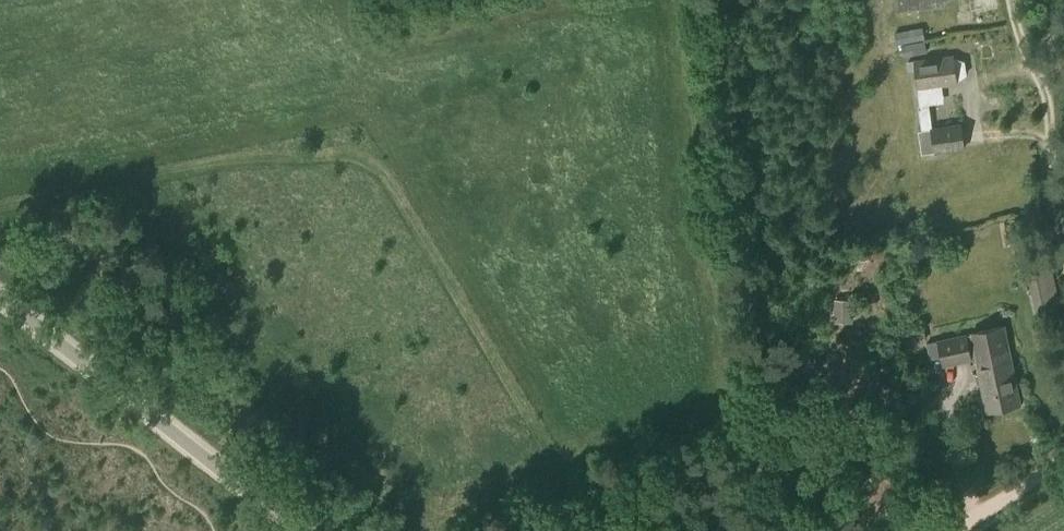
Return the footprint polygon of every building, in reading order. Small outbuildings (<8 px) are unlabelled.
[(897,8),(909,7),(943,2),(943,0),(946,0),(896,0),(897,8)] [(897,44),(925,38),(923,26),(894,31),(897,44)] [(904,56),(928,53),(926,40),(902,44),(904,56)] [(955,59),(954,55),(911,60),(907,61),(909,69),(919,68),(921,86),(957,82),(957,78),(960,78),(966,73),(964,61),(958,59),(955,59)] [(916,105),(919,128),(930,127),(926,104),(916,105)] [(965,148),(961,123),(931,127),(931,129),(918,131),(921,153),(934,152),(965,148)] [(1050,258),(1025,263),(1029,280),(1053,275),(1050,258)] [(1056,288),(1032,294),(1036,313),(1060,308),(1060,307),(1056,288)] [(854,299),(835,298),(834,321),(853,322),(854,299)] [(1011,359),(1004,324),(937,338),(942,365),(979,359),(980,365),(990,409),(1021,402),(1011,359)]
